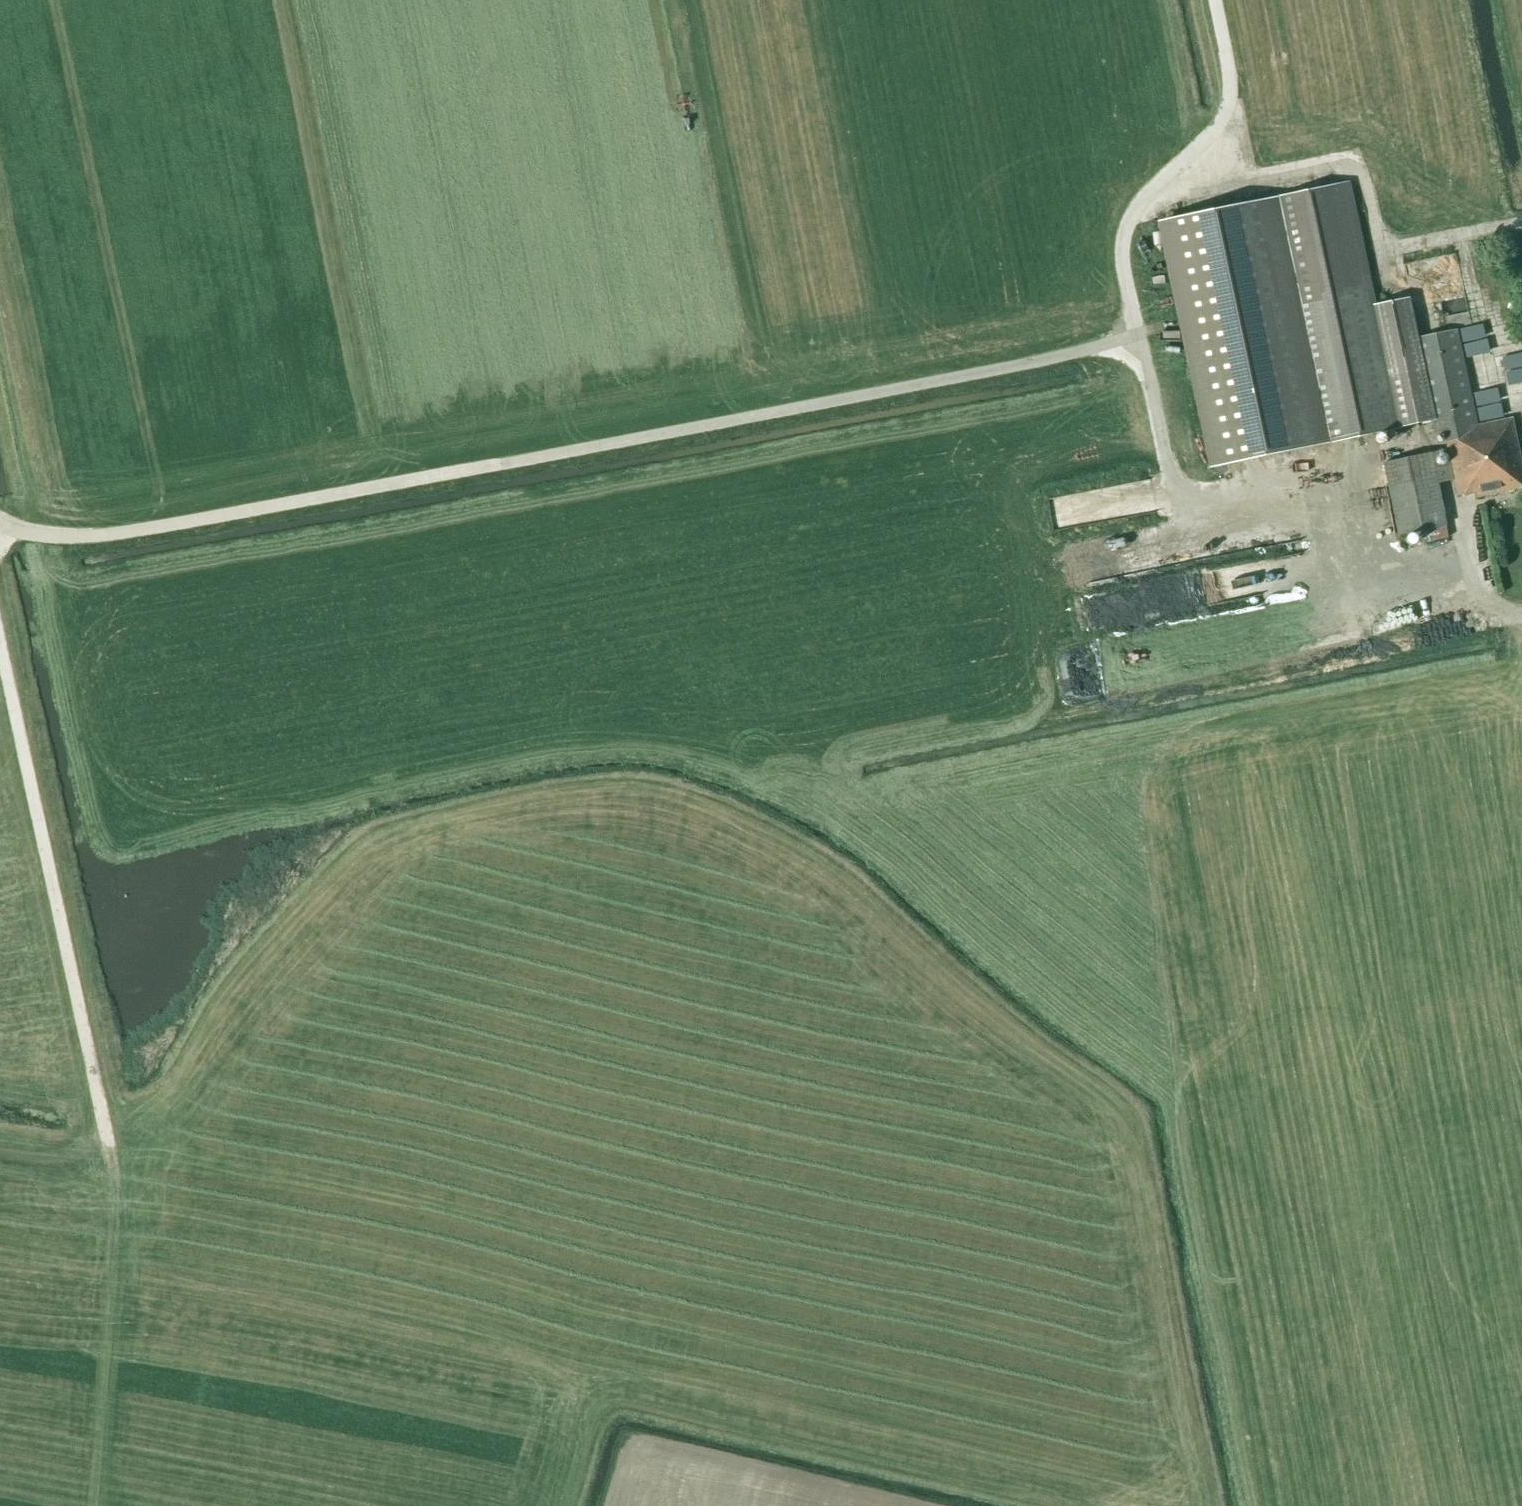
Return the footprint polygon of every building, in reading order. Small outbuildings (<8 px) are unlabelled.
[(1215,467),(1432,421),(1435,436),(1444,434),(1448,450),(1405,459),(1385,463),(1389,486),(1399,535),(1421,531),(1423,543),(1449,537),(1447,526),(1447,525),(1437,475),(1453,472),(1458,497),(1474,493),(1475,497),(1521,487),(1521,469),(1515,436),(1521,435),(1520,428),(1514,430),(1511,419),(1476,426),(1456,330),(1415,339),(1406,299),(1375,305),(1349,183),(1164,222),(1215,467)] [(1521,396),(1521,350),(1503,355),(1513,398),(1521,396)]
